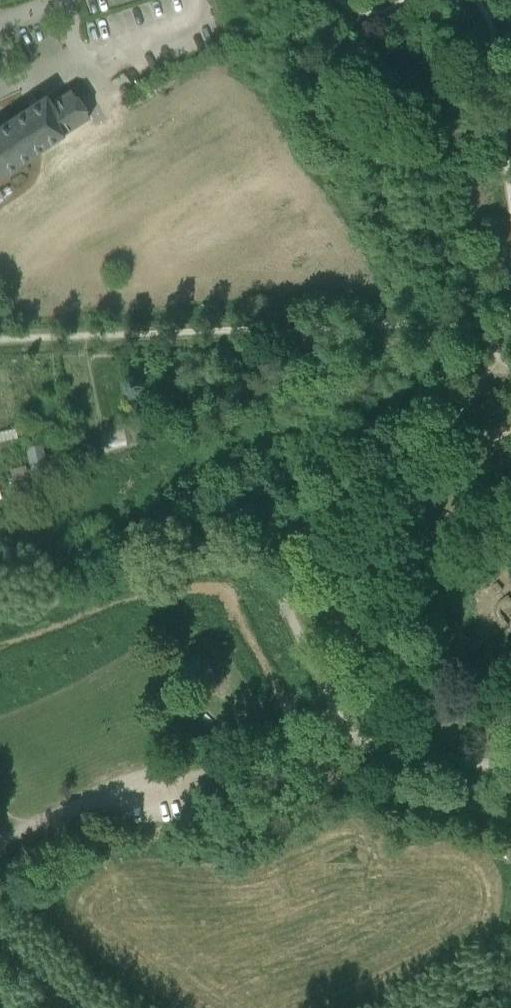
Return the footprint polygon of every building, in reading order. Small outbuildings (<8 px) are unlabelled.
[(70,91),(49,105),(68,132),(89,118),(70,91)] [(0,127),(0,177),(68,132),(49,105),(45,98),(26,110),(21,111),(18,114),(14,117),(0,127)] [(510,527),(510,526),(510,515),(510,514),(497,525),(499,528),(501,526),(505,531),(507,530),(510,535),(510,528),(510,527)] [(495,527),(490,520),(482,524),(487,534),(495,527)] [(508,596),(501,600),(497,605),(495,611),(496,618),(500,622),(499,623),(504,629),(508,625),(503,616),(506,613),(507,614),(510,611),(510,600),(508,596)] [(509,664),(510,662),(510,661),(493,638),(499,633),(495,627),(485,635),(509,664)] [(477,651),(486,644),(481,638),(467,650),(465,655),(460,661),(481,692),(487,687),(477,673),(486,667),(483,662),(473,669),(468,661),(471,659),(470,657),(472,655),(470,654),(475,650),(477,651)]
